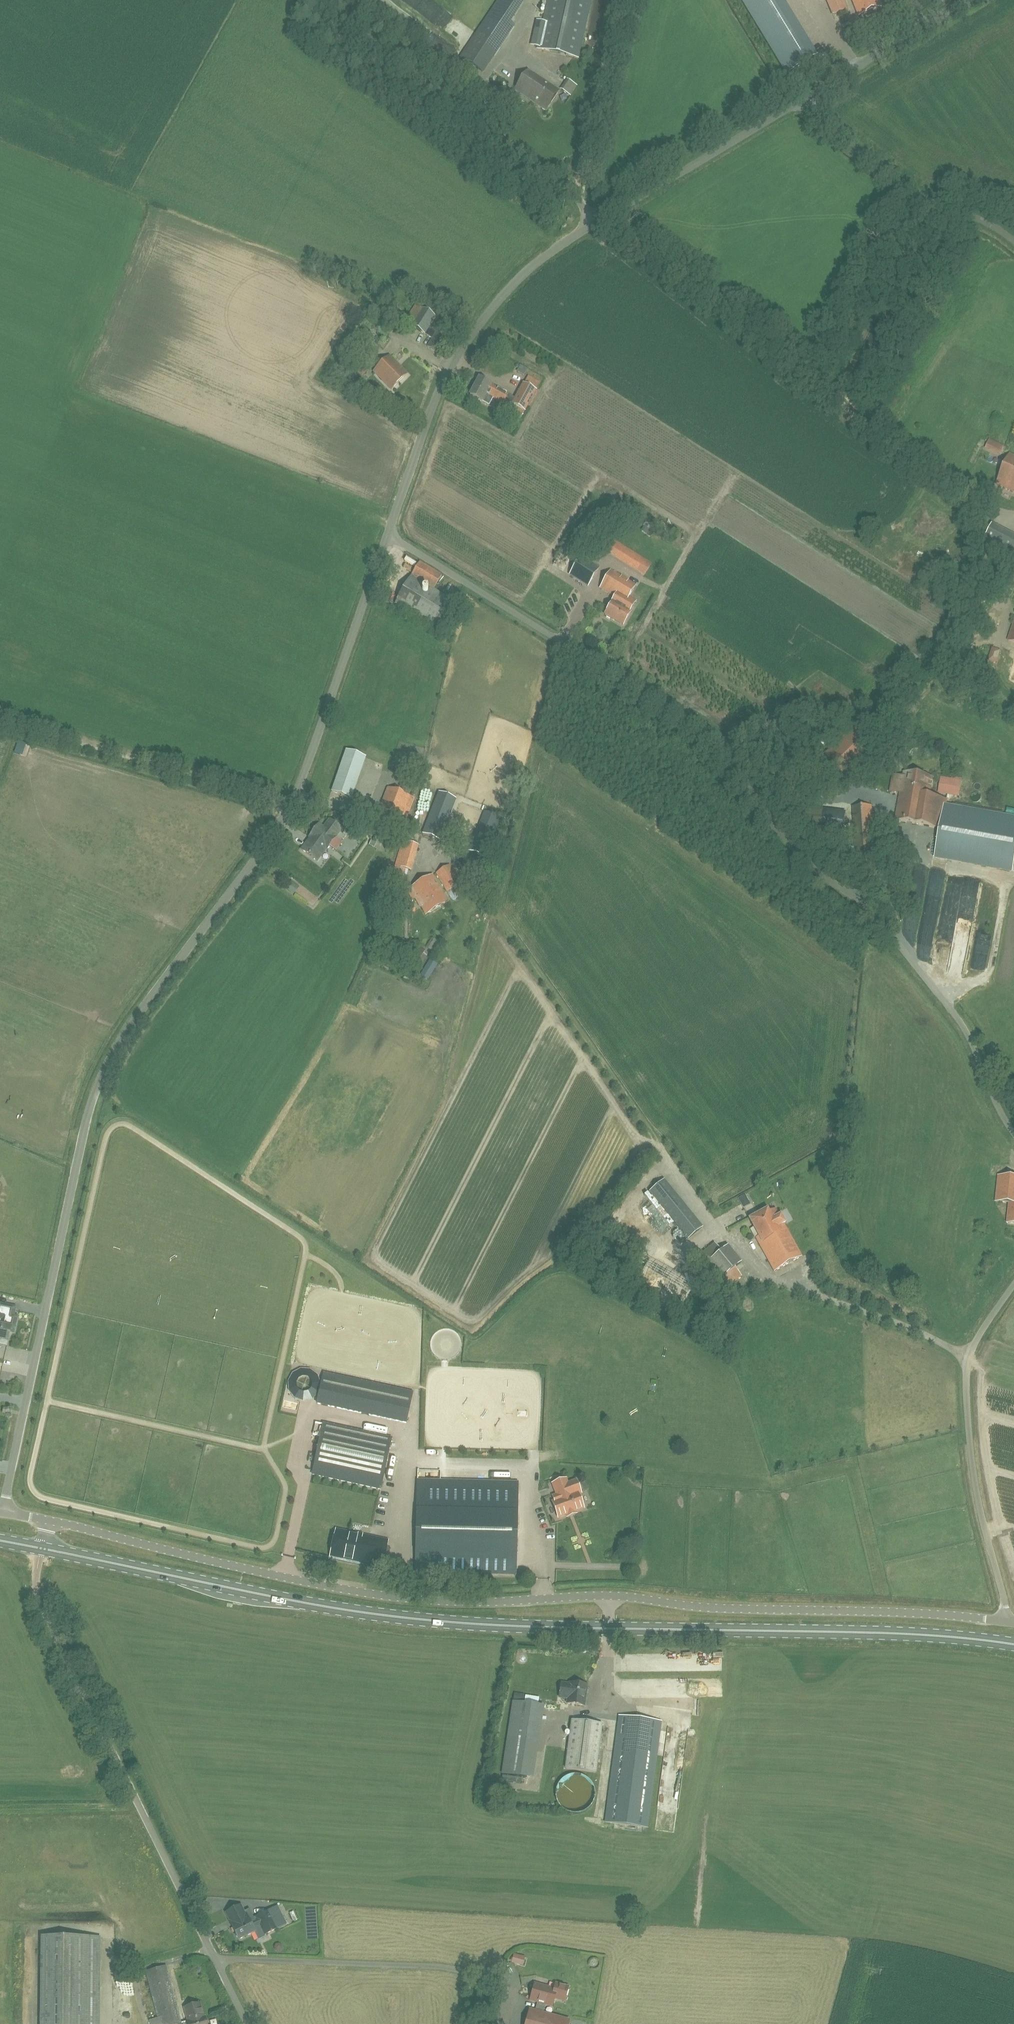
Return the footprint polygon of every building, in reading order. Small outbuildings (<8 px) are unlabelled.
[(544,22),(536,20),(530,46),(537,48),(537,49),(578,58),(584,32),(591,0),(548,0),(544,22)] [(859,16),(882,7),(880,0),(852,0),(859,16)] [(748,6),(743,9),(752,23),(757,20),(748,6)] [(480,27),(460,58),(482,73),(514,26),(510,24),(491,11),(480,27)] [(798,31),(770,48),(786,75),(814,58),(798,31)] [(821,43),(837,35),(834,31),(819,39),(821,43)] [(539,90),(544,81),(528,71),(515,91),(533,103),(541,91),(539,90)] [(541,91),(533,103),(546,111),(559,91),(544,81),(539,90),(541,91)] [(436,352),(447,334),(439,329),(431,324),(435,317),(415,305),(405,321),(412,326),(425,334),(433,339),(428,347),(436,352)] [(363,354),(374,341),(365,334),(354,346),(363,354)] [(392,389),(407,374),(390,357),(374,371),(392,389)] [(486,394),(491,385),(479,378),(478,379),(477,379),(475,379),(474,382),(474,384),(475,385),(470,395),(482,402),(482,401),(489,405),(493,398),(486,394)] [(522,415),(524,410),(535,390),(524,384),(516,398),(508,394),(491,385),(486,394),(493,398),(503,403),(503,404),(522,415)] [(1004,446),(989,440),(985,449),(1000,456),(1004,446)] [(1010,455),(997,484),(1013,492),(1013,457),(1010,455)] [(652,563),(613,540),(605,552),(644,576),(652,563)] [(544,557),(532,555),(530,566),(542,568),(544,557)] [(581,555),(569,574),(588,586),(600,567),(581,555)] [(436,628),(452,601),(433,590),(442,576),(419,563),(395,604),(436,628)] [(611,571),(600,588),(616,597),(613,603),(612,602),(605,614),(623,625),(631,613),(629,612),(633,605),(634,603),(627,599),(635,585),(611,571)] [(989,663),(999,666),(1003,651),(993,648),(989,663)] [(952,704),(958,694),(952,690),(946,701),(952,704)] [(855,726),(826,753),(847,775),(876,748),(855,726)] [(345,751),(331,792),(351,799),(365,757),(345,751)] [(415,777),(419,761),(408,758),(405,774),(415,777)] [(939,828),(934,859),(1012,873),(1013,864),(1013,819),(952,808),(951,813),(945,812),(947,799),(930,796),(933,778),(923,776),(924,771),(913,769),(912,774),(904,772),(895,821),(939,828)] [(938,793),(958,797),(961,781),(959,780),(959,778),(952,777),(951,779),(941,777),(938,793)] [(406,820),(414,797),(387,788),(379,810),(406,820)] [(439,839),(454,800),(440,794),(424,833),(439,839)] [(844,829),(847,812),(798,805),(795,830),(798,830),(797,835),(840,841),(841,838),(842,838),(844,829)] [(857,877),(876,876),(872,806),(853,807),(857,877)] [(484,856),(499,818),(484,812),(469,851),(484,856)] [(329,820),(324,828),(319,825),(310,838),(302,850),(317,861),(326,849),(327,850),(330,846),(336,850),(342,841),(336,837),(342,829),(329,820)] [(411,871),(418,845),(403,841),(389,889),(399,892),(405,869),(411,871)] [(446,891),(461,883),(450,865),(436,873),(446,891)] [(426,914),(447,902),(432,875),(411,888),(426,914)] [(287,889),(295,895),(301,887),(293,882),(287,889)] [(384,907),(389,908),(388,911),(401,913),(403,900),(390,898),(390,902),(385,902),(384,907)] [(973,928),(976,913),(963,910),(960,926),(973,928)] [(918,943),(933,945),(939,915),(924,913),(918,943)] [(437,941),(432,937),(426,947),(431,950),(437,941)] [(930,958),(933,947),(924,944),(921,956),(930,958)] [(416,973),(429,954),(419,947),(406,966),(416,973)] [(977,1004),(978,999),(973,998),(975,988),(969,987),(965,1001),(977,1004)] [(998,1175),(996,1201),(1009,1203),(1007,1223),(1013,1223),(1013,1177),(998,1175)] [(774,1272),(802,1256),(784,1223),(785,1223),(781,1214),(779,1215),(776,1209),(769,1213),(767,1209),(750,1219),(759,1236),(756,1238),(774,1272)] [(735,1268),(741,1262),(728,1246),(721,1251),(715,1243),(699,1256),(725,1289),(741,1276),(735,1268)] [(677,1309),(684,1314),(690,1305),(683,1300),(677,1309)] [(15,1328),(17,1316),(14,1315),(16,1307),(0,1303),(0,1319),(2,1319),(0,1324),(15,1328)] [(0,1324),(0,1344),(7,1345),(8,1341),(10,1332),(14,1332),(15,1328),(0,1324)] [(316,1403),(326,1406),(406,1423),(412,1392),(333,1375),(323,1373),(316,1403)] [(391,1438),(323,1423),(312,1474),(380,1489),(391,1438)] [(417,1479),(415,1572),(516,1574),(518,1482),(417,1479)] [(580,1500),(578,1493),(580,1492),(575,1480),(567,1484),(565,1479),(553,1484),(559,1500),(553,1502),(558,1517),(583,1507),(582,1506),(584,1505),(582,1499),(580,1500)] [(381,1568),(386,1541),(336,1530),(330,1557),(381,1568)] [(584,1706),(586,1685),(569,1682),(569,1684),(560,1683),(559,1697),(567,1698),(566,1703),(584,1706)] [(538,1705),(524,1703),(519,1702),(512,1701),(507,1737),(539,1742),(544,1706),(538,1705)] [(661,1721),(619,1716),(605,1822),(647,1827),(661,1721)] [(595,1772),(602,1724),(572,1720),(566,1769),(595,1772)] [(553,1786),(564,1818),(595,1808),(591,1797),(594,1796),(586,1774),(553,1786)] [(257,1919),(255,1920),(249,1909),(244,1912),(243,1908),(237,1911),(235,1908),(226,1912),(231,1921),(230,1921),(233,1926),(232,1927),(239,1939),(255,1931),(253,1928),(260,1925),(265,1935),(278,1928),(269,1910),(256,1917),(257,1919)] [(100,1937),(41,1936),(40,2023),(99,2023),(100,1937)] [(523,1965),(525,1956),(513,1953),(511,1962),(523,1965)] [(188,2020),(187,2020),(187,2021),(181,2023),(167,1965),(146,1970),(158,2018),(150,2020),(151,2023),(178,2023),(207,2023),(205,2017),(204,2017),(197,2019),(196,2018),(188,2020)] [(195,1974),(202,1978),(206,1969),(200,1966),(195,1974)] [(530,2000),(537,2003),(545,2005),(552,2007),(554,1999),(564,2001),(568,1987),(558,1984),(556,1990),(535,1983),(530,2000)] [(197,2019),(204,2017),(200,2003),(184,2007),(188,2020),(196,2018),(197,2019)] [(545,2005),(537,2003),(535,2011),(529,2010),(525,2023),(568,2023),(569,2021),(543,2013),(545,2005)]
